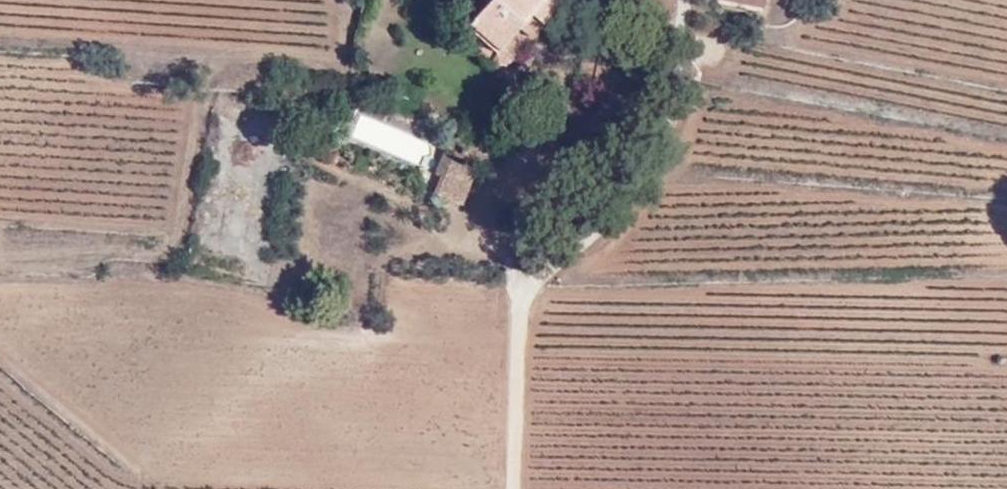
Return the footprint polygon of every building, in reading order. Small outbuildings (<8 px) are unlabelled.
[(514,59),(567,0),(492,0),(471,21),(514,59)] [(458,32),(492,61),(500,59),(514,59),(471,21),(458,32)] [(500,59),(492,61),(501,70),(514,59),(500,59)] [(357,116),(350,138),(419,160),(427,137),(357,116)] [(470,145),(450,138),(441,163),(445,165),(439,184),(470,195),(483,158),(467,152),(470,145)]
